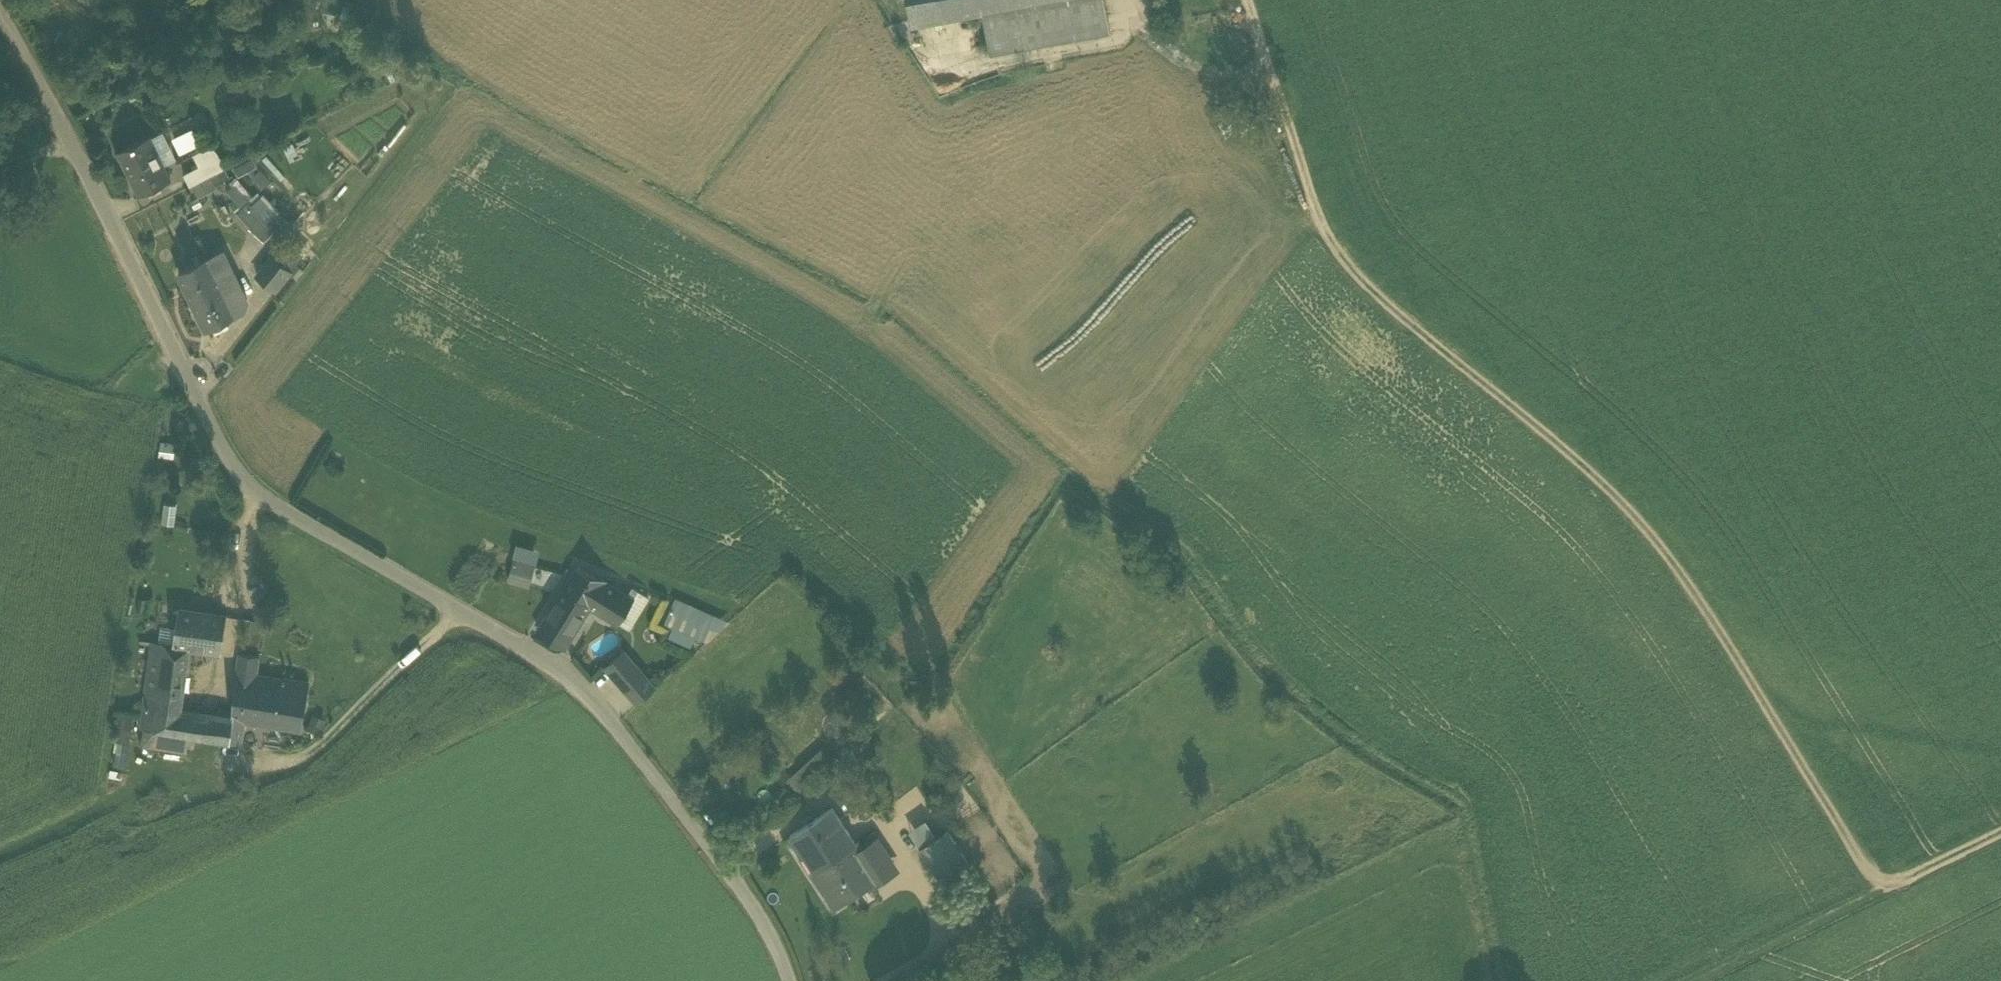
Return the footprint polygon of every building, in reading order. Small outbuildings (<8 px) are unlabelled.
[(982,11),(1044,0),(907,0),(912,24),(982,11)] [(1104,0),(1044,0),(982,11),(990,54),(1110,32),(1104,0)] [(121,150),(141,192),(169,178),(149,137),(121,150)] [(185,171),(192,185),(229,167),(207,143),(191,151),(198,164),(185,171)] [(240,175),(250,168),(261,185),(271,179),(254,154),(235,167),(240,175)] [(240,177),(255,196),(264,189),(249,170),(240,177)] [(239,178),(227,188),(242,205),(254,195),(239,178)] [(240,213),(267,240),(290,217),(263,190),(240,213)] [(271,259),(288,273),(295,264),(278,250),(271,259)] [(225,293),(241,286),(224,251),(220,252),(228,268),(215,274),(225,293)] [(186,287),(207,328),(244,310),(247,299),(241,286),(225,293),(215,274),(228,268),(220,252),(179,272),(186,287)] [(257,276),(275,290),(288,274),(288,273),(271,259),(257,276)] [(512,584),(534,587),(537,569),(515,566),(512,584)] [(564,589),(591,606),(590,607),(614,622),(630,597),(605,581),(576,569),(564,589)] [(564,648),(590,607),(591,606),(564,589),(538,632),(564,648)] [(183,640),(220,645),(225,609),(184,603),(179,640),(183,640)] [(665,624),(705,642),(715,619),(687,606),(685,611),(673,606),(665,624)] [(159,701),(154,728),(193,734),(197,734),(200,716),(189,714),(190,708),(191,704),(178,702),(183,640),(179,640),(160,638),(155,700),(159,701)] [(606,667),(637,704),(655,688),(624,651),(606,667)] [(241,669),(260,672),(263,655),(247,653),(244,652),(241,669)] [(251,720),(302,728),(309,679),(260,672),(241,669),(234,715),(234,718),(251,720)] [(219,713),(190,708),(189,714),(200,716),(197,734),(215,737),(219,713)] [(133,740),(137,714),(121,711),(117,737),(133,740)] [(215,737),(247,742),(251,720),(234,718),(234,715),(219,713),(215,737)] [(190,748),(193,734),(154,728),(152,742),(190,748)] [(788,780),(802,797),(835,768),(821,751),(788,780)] [(790,835),(813,870),(855,842),(832,807),(790,835)] [(920,848),(947,888),(973,870),(947,830),(920,848)] [(813,870),(835,904),(877,876),(865,857),(855,842),(813,870)] [(865,857),(877,876),(891,866),(879,847),(865,857)]
